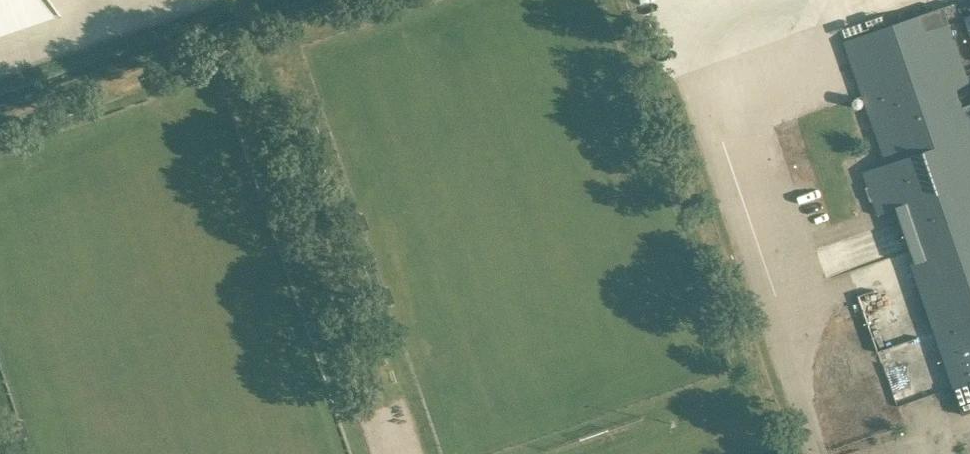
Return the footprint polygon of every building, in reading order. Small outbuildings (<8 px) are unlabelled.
[(956,4),(864,35),(845,41),(887,164),(864,173),(879,215),(900,207),(918,260),(911,262),(935,332),(953,387),(963,415),(969,412),(969,103),(963,106),(960,96),(962,95),(969,92),(969,80),(949,19),(960,15),(956,4)] [(360,410),(370,407),(367,397),(357,401),(360,410)]
